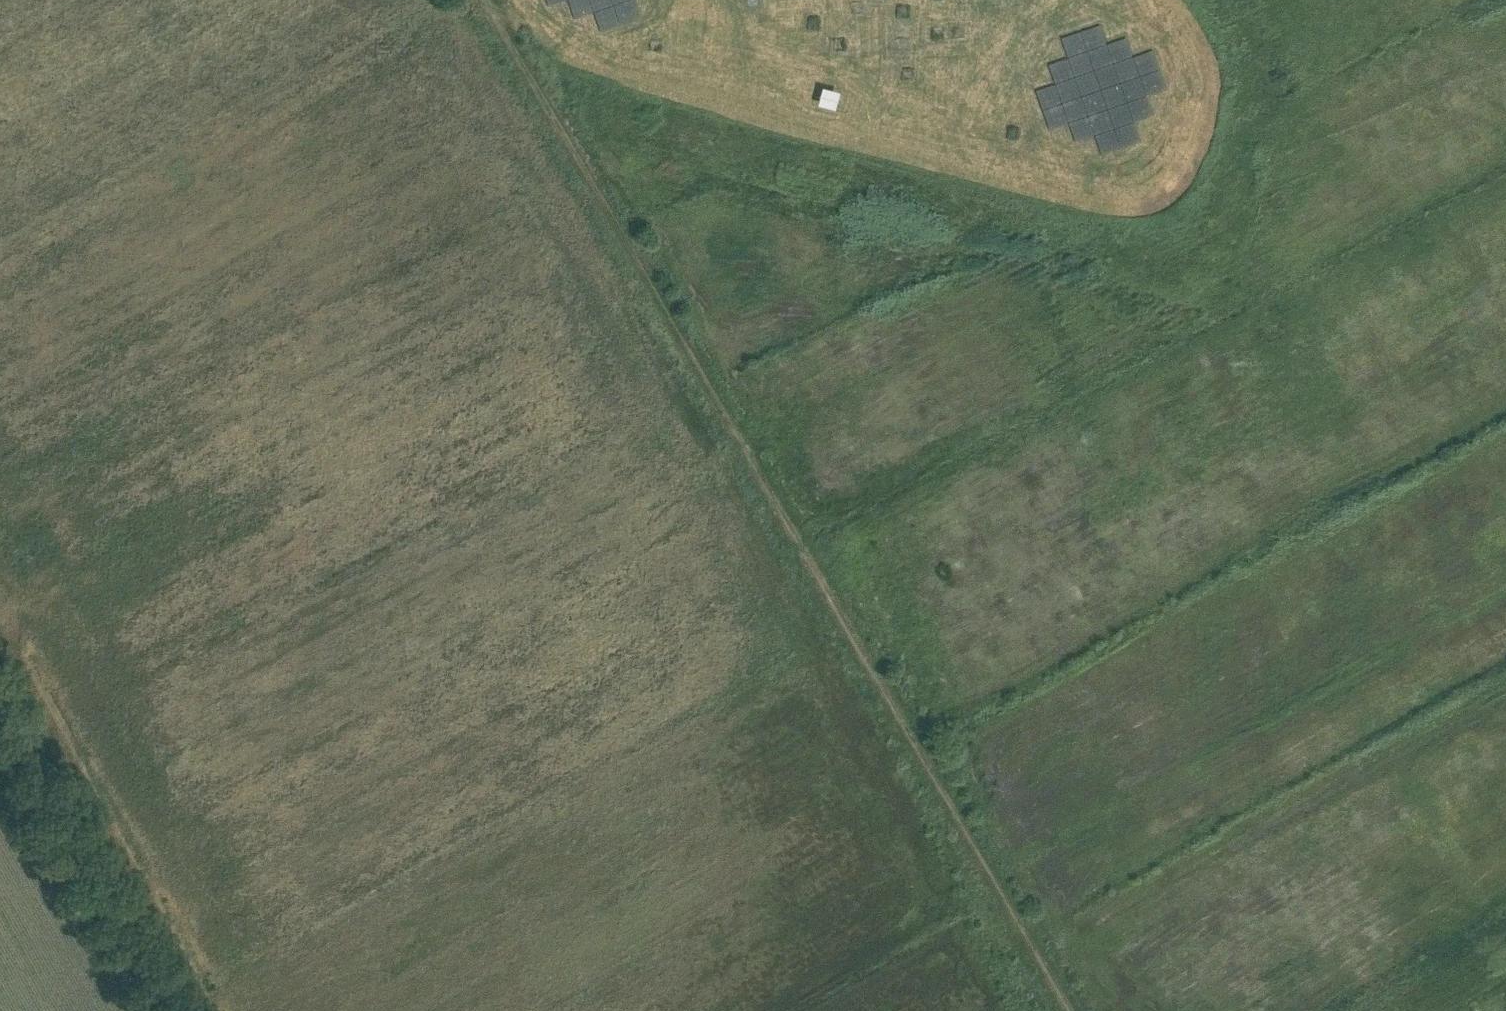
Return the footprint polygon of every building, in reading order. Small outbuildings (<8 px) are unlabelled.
[(574,18),(593,11),(600,30),(639,17),(633,0),(568,0),(574,18)] [(1055,83),(1035,89),(1049,128),(1068,121),(1075,141),(1094,134),(1101,154),(1140,140),(1133,121),(1153,114),(1146,94),(1166,88),(1152,49),(1133,55),(1126,36),(1106,43),(1100,23),(1061,37),(1067,56),(1048,63),(1055,83)] [(840,92),(823,88),(818,105),(835,110),(840,92)]
